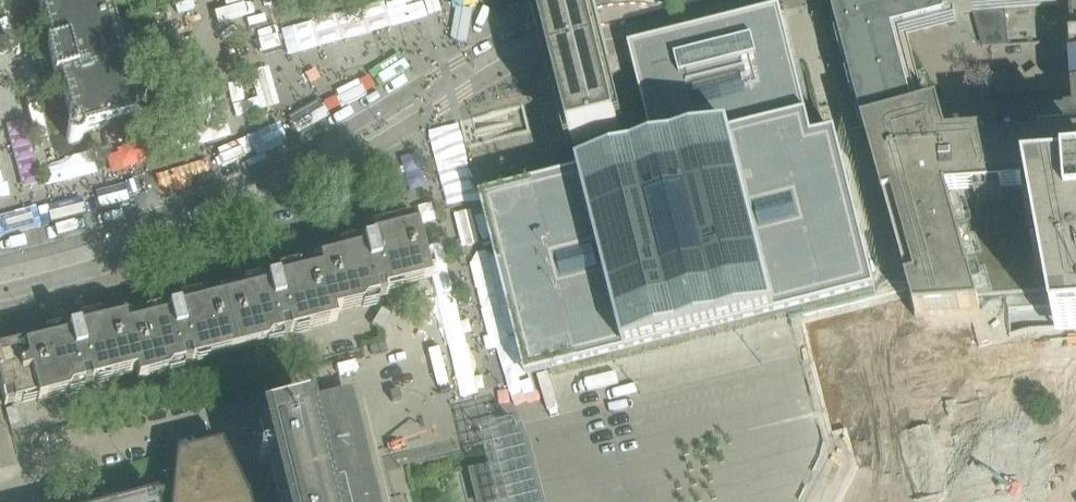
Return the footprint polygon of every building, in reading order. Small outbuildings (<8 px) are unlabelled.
[(51,47),(47,48),(47,49),(55,77),(55,78),(59,77),(62,85),(74,128),(72,128),(71,129),(69,130),(68,131),(67,132),(66,134),(66,136),(66,137),(66,139),(67,140),(68,142),(69,143),(70,144),(72,145),(73,145),(75,145),(77,145),(78,144),(80,144),(81,142),(82,141),(83,140),(83,138),(83,136),(83,135),(82,133),(103,128),(113,125),(133,120),(133,121),(133,122),(134,124),(135,125),(137,126),(138,126),(139,127),(141,127),(142,127),(144,127),(145,126),(146,125),(147,124),(148,123),(149,122),(149,120),(150,119),(150,118),(149,116),(149,115),(148,113),(147,112),(146,112),(144,111),(142,110),(141,110),(139,110),(137,111),(131,86),(133,86),(132,82),(130,83),(126,71),(123,58),(125,58),(128,57),(130,56),(132,54),(134,52),(135,50),(136,48),(136,45),(136,42),(136,40),(135,37),(133,35),(131,33),(129,31),(127,30),(125,30),(123,29),(120,29),(118,30),(115,30),(112,20),(109,6),(111,5),(110,2),(108,2),(107,0),(38,0),(51,47)] [(435,155),(466,147),(529,131),(522,106),(472,118),(462,121),(432,0),(396,0),(435,155)] [(534,10),(541,38),(544,48),(547,59),(550,71),(570,152),(628,138),(607,57),(604,42),(601,31),(598,21),(593,0),(532,0),(534,10)] [(973,13),(1006,11),(1059,7),(1075,6),(1075,0),(830,0),(865,130),(927,112),(927,111),(924,98),(912,54),(911,51),(906,32),(927,26),(948,21),(947,20),(973,13)] [(1060,41),(1075,40),(1075,6),(1059,7),(1060,15),(1044,17),(1046,42),(1060,41)] [(506,194),(482,200),(497,259),(499,269),(503,285),(506,296),(510,312),(513,322),(517,338),(520,349),(528,381),(552,375),(700,338),(875,293),(876,293),(876,292),(874,284),(871,273),(868,261),(866,251),(862,235),(859,224),(855,208),(852,197),(848,182),(846,171),(837,136),(837,135),(836,136),(836,135),(823,138),(822,139),(814,141),(794,64),(785,28),(782,15),(781,10),(780,10),(780,9),(779,9),(631,47),(630,47),(630,48),(637,72),(658,156),(630,163),(506,194)] [(1009,45),(1006,11),(973,13),(983,47),(1009,45)] [(1060,41),(1061,55),(1075,54),(1075,40),(1060,41)] [(998,96),(1075,90),(1075,72),(1074,72),(1070,66),(1072,64),(1072,63),(1058,73),(1053,66),(1042,74),(1038,67),(1026,75),(1022,68),(1010,76),(1006,69),(996,76),(995,76),(997,96),(998,96)] [(999,137),(949,141),(940,108),(927,111),(927,112),(865,130),(917,315),(922,315),(961,312),(981,311),(978,299),(1049,294),(1053,312),(1055,326),(1057,334),(1058,337),(1066,336),(1075,335),(1075,131),(1055,133),(999,137)] [(1067,115),(1067,118),(1053,119),(1055,133),(1075,131),(1075,115),(1067,115)] [(380,263),(387,291),(431,279),(416,222),(372,232),(380,263)] [(5,406),(37,398),(38,402),(62,396),(61,392),(136,373),(138,382),(162,376),(161,371),(261,347),(260,342),(337,323),(335,314),(357,308),(356,304),(388,296),(387,291),(380,263),(372,232),(372,233),(370,233),(373,241),(341,249),(331,252),(317,255),(320,264),(297,269),(297,270),(298,274),(245,287),(235,290),(199,299),(200,303),(147,317),(135,320),(125,322),(123,313),(99,320),(100,324),(47,337),(43,338),(0,349),(0,386),(5,406)] [(1030,482),(1024,461),(1019,462),(1017,454),(1015,446),(1020,445),(1014,424),(1009,403),(1004,404),(1001,394),(989,348),(979,350),(976,339),(969,312),(917,315),(926,352),(932,377),(943,374),(945,380),(952,407),(946,408),(949,421),(956,420),(961,438),(966,457),(960,459),(962,469),(965,479),(971,477),(976,496),(978,501),(1036,501),(1030,482)] [(820,392),(826,412),(831,433),(837,431),(839,440),(842,449),(836,450),(841,470),(847,491),(852,489),(855,498),(856,501),(909,501),(907,494),(914,492),(911,483),(908,473),(902,475),(897,455),(892,436),(898,434),(896,426),(893,415),(886,417),(881,397),(879,391),(891,388),(884,363),(823,380),(826,390),(820,392)] [(403,419),(495,436),(498,415),(406,399),(403,419)] [(352,442),(342,404),(309,412),(308,412),(305,412),(305,413),(290,417),(289,418),(288,417),(259,424),(278,501),(367,501),(352,442)] [(10,427),(21,424),(16,408),(6,410),(10,427)] [(222,443),(178,454),(176,454),(174,467),(171,501),(249,501),(222,443)] [(499,501),(494,484),(493,479),(492,479),(489,468),(471,473),(478,501),(495,501),(499,501)]
